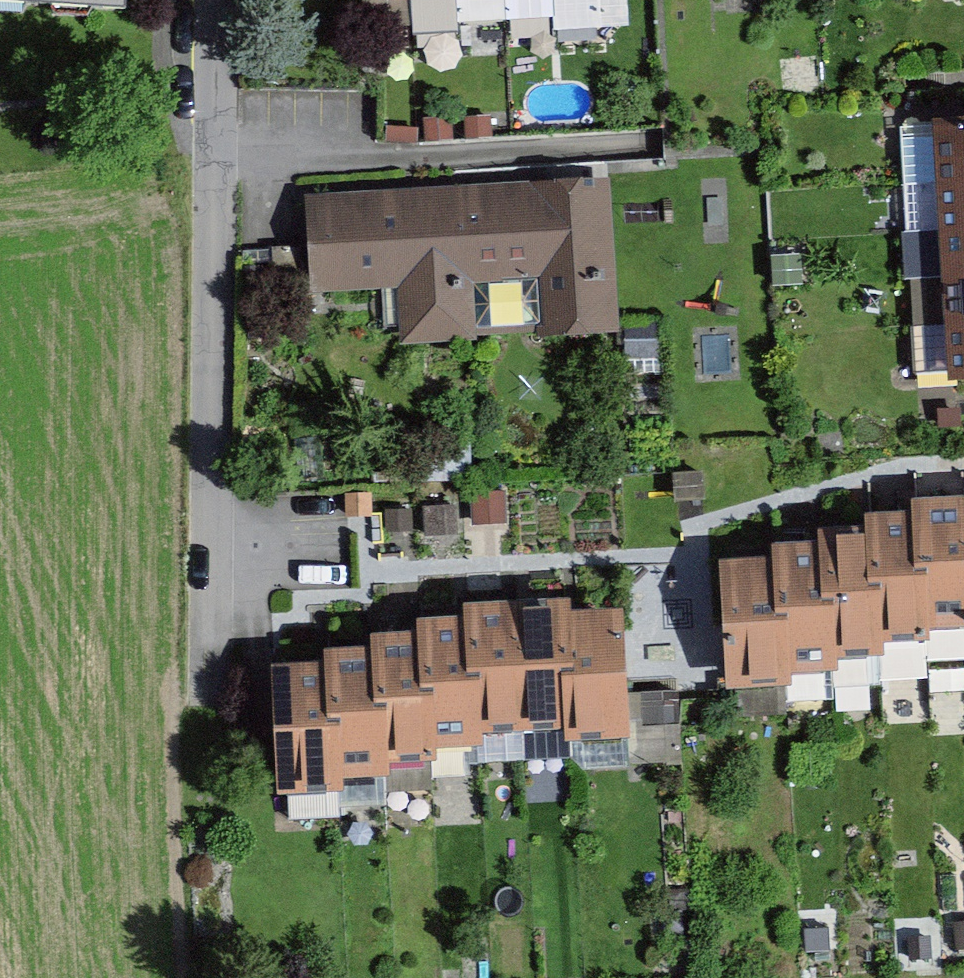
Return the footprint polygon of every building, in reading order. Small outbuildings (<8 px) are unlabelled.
[(113,20),(114,0),(0,0),(0,13),(113,20)] [(388,0),(335,0),(335,9),(388,6),(388,0)] [(915,188),(963,184),(963,131),(911,135),(915,188)] [(915,188),(919,242),(963,238),(963,184),(915,188)] [(464,200),(472,290),(541,285),(545,342),(614,338),(603,191),(464,200)] [(476,357),(472,290),(464,200),(309,211),(315,306),(399,300),(403,362),(476,357)] [(923,295),(963,292),(963,238),(919,242),(923,295)] [(928,349),(963,346),(963,292),(923,295),(928,349)] [(928,349),(932,402),(963,400),(963,346),(928,349)] [(906,622),(958,622),(957,502),(905,503),(905,520),(906,622)] [(906,622),(905,520),(853,521),(853,536),(855,645),(907,644),(906,622)] [(855,665),(855,645),(853,536),(811,536),(812,552),(813,666),(855,665)] [(813,666),(812,552),(764,553),(765,568),(766,678),(813,677),(813,666)] [(766,678),(765,568),(716,569),(718,698),(766,698),(766,678)] [(503,725),(503,596),(446,596),(446,618),(446,725),(503,725)] [(555,596),(503,596),(503,725),(556,725),(555,616),(555,596)] [(619,616),(555,616),(556,725),(556,743),(620,742),(619,616)] [(446,725),(446,618),(403,618),(403,637),(403,746),(446,746),(446,725)] [(403,767),(403,746),(403,637),(361,637),(361,657),(361,767),(403,767)] [(361,778),(361,767),(361,657),(317,657),(317,679),(317,778),(361,778)] [(317,778),(317,679),(265,680),(265,804),(317,803),(317,778)]
